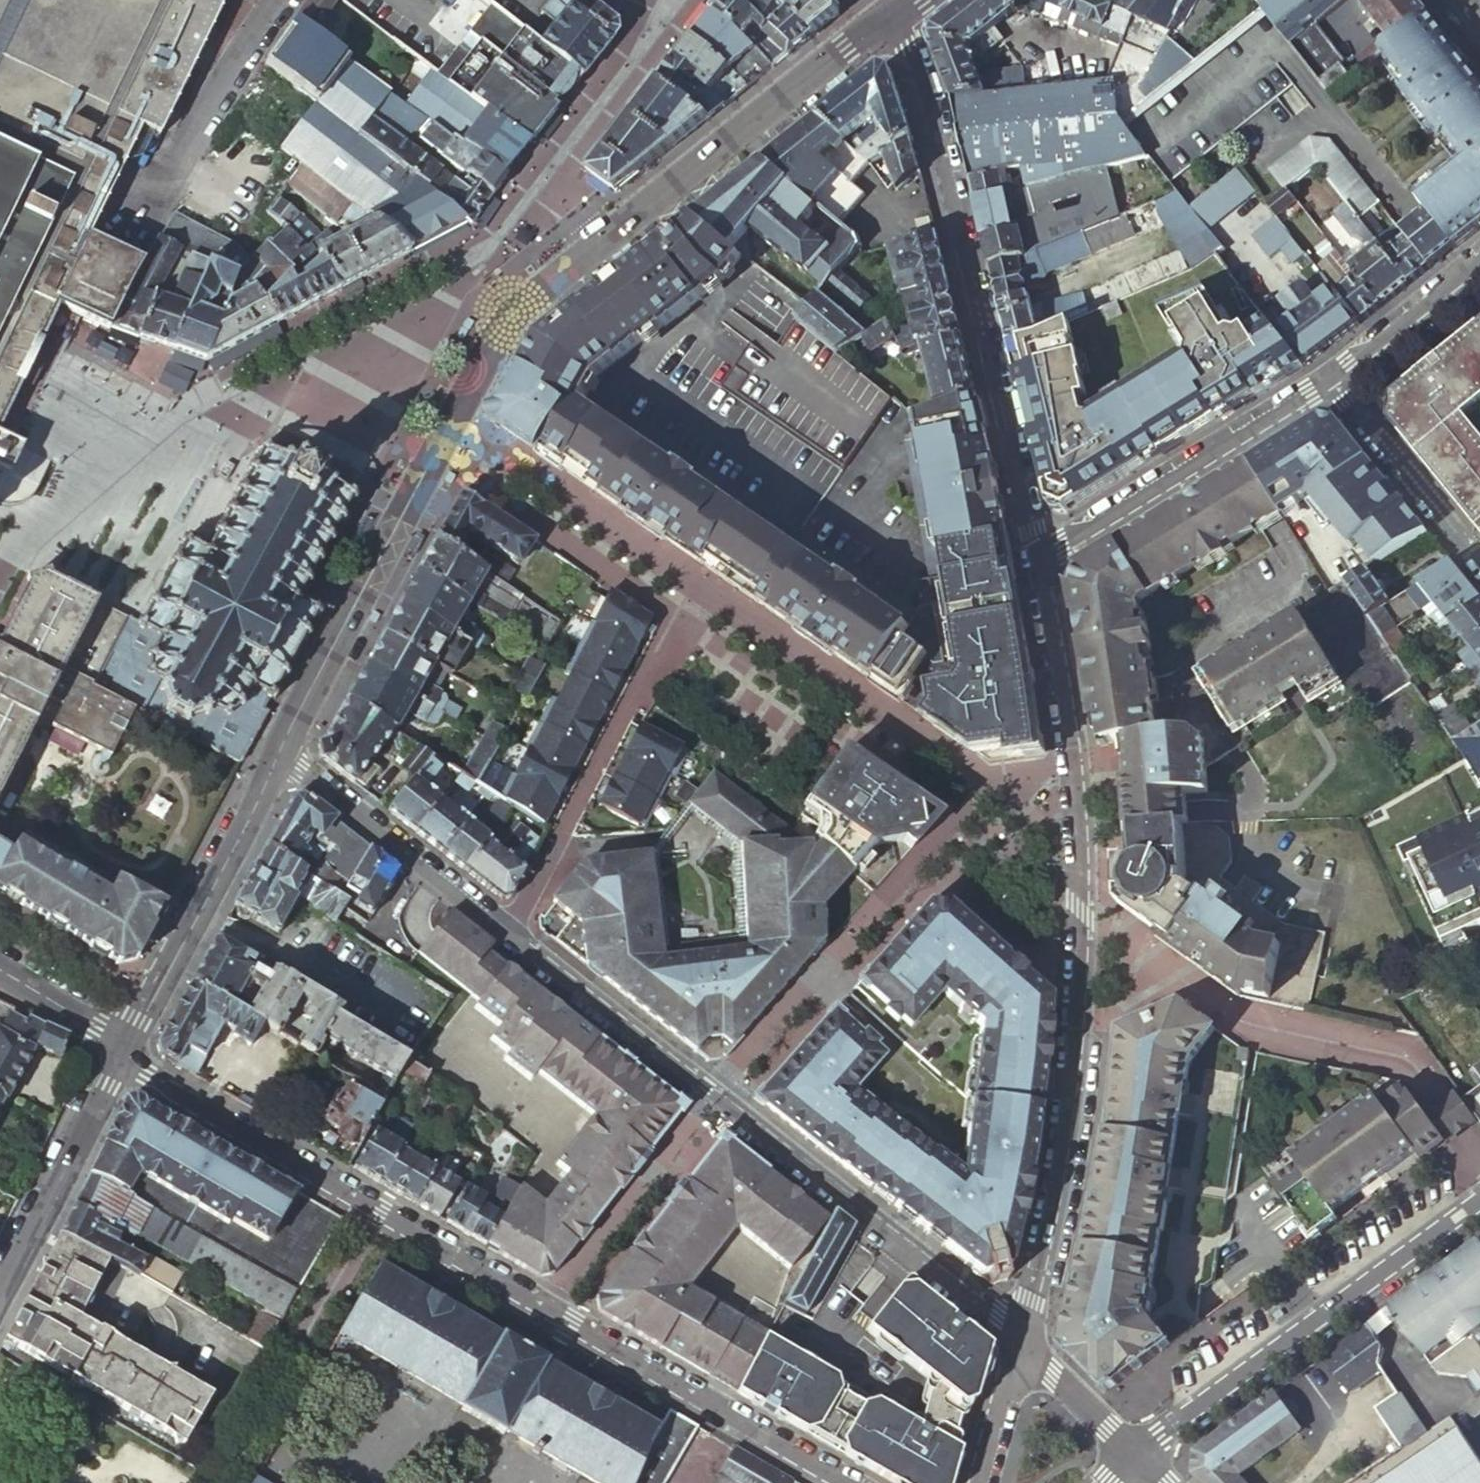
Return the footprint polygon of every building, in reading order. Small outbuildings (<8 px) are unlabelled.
[(12,399),(29,362),(56,307),(67,282),(88,240),(53,223),(106,113),(141,130),(158,138),(176,101),(201,49),(225,0),(0,0),(0,425),(12,399)] [(336,0),(311,0),(295,22),(321,42),(337,20),(328,12),(336,0)] [(579,79),(593,63),(610,42),(584,22),(594,10),(581,0),(549,0),(540,11),(554,23),(536,45),(579,79)] [(796,49),(737,0),(722,0),(713,13),(744,37),(774,67),(796,49)] [(815,34),(797,19),(774,0),(737,0),(796,49),(815,34)] [(797,19),(811,6),(804,0),(774,0),(797,19)] [(815,34),(837,16),(838,6),(834,0),(817,0),(811,6),(797,19),(815,34)] [(988,0),(965,0),(948,14),(959,29),(960,31),(961,34),(968,46),(972,46),(976,42),(995,28),(1007,18),(988,0)] [(1007,18),(1015,11),(1021,7),(1026,3),(1030,0),(988,0),(1007,18)] [(1170,33),(1130,16),(1130,14),(1104,3),(1098,0),(1030,0),(1026,3),(1044,16),(1097,38),(1119,47),(1155,60),(1170,33)] [(1104,3),(1130,14),(1130,16),(1170,33),(1188,0),(1108,0),(1104,3)] [(1260,8),(1276,28),(1311,0),(1266,0),(1259,6),(1260,8)] [(1276,28),(1290,45),(1301,36),(1295,29),(1311,17),(1317,24),(1345,0),(1311,0),(1276,28)] [(1410,30),(1428,16),(1415,0),(1358,0),(1394,44),(1410,30)] [(467,34),(478,42),(476,45),(559,106),(573,88),(579,79),(536,45),(496,13),(488,7),(467,34)] [(1024,12),(1021,7),(1015,11),(1019,16),(1024,12)] [(1148,157),(1170,183),(1310,71),(1290,45),(1276,28),(1260,8),(1121,121),(1146,158),(1148,157)] [(584,22),(610,42),(615,36),(615,33),(614,26),(594,10),(584,22)] [(763,76),(774,67),(744,37),(713,13),(703,25),(693,38),(730,67),(747,89),(754,84),(742,73),(728,48),(733,43),(740,50),(749,65),(763,76)] [(928,37),(933,48),(968,46),(961,34),(960,31),(959,29),(948,14),(931,27),(928,37)] [(1454,247),(1479,225),(1479,82),(1428,16),(1410,30),(1394,44),(1384,51),(1373,60),(1452,157),(1407,190),(1426,213),(1454,247)] [(321,42),(295,22),(264,64),(306,94),(317,103),(347,61),(321,42)] [(1328,94),(1329,95),(1351,78),(1342,66),(1345,63),(1314,26),(1301,36),(1290,45),(1310,71),(1328,94)] [(995,28),(976,42),(984,52),(990,50),(1002,41),(1004,40),(995,28)] [(730,67),(693,38),(688,46),(678,58),(704,78),(699,84),(726,106),(747,89),(730,67)] [(1373,60),(1384,51),(1377,43),(1357,59),(1364,67),(1373,60)] [(547,120),(559,106),(476,45),(467,57),(457,49),(456,48),(436,74),(438,75),(436,77),(527,144),(547,120)] [(968,46),(933,48),(952,100),(953,100),(1024,92),(1022,70),(1017,64),(1004,45),(983,60),(978,56),(973,60),(968,46)] [(1104,83),(1144,80),(1155,60),(1119,47),(1104,83)] [(710,119),(726,106),(699,84),(704,78),(678,58),(670,67),(660,81),(710,119)] [(518,155),(527,144),(436,77),(438,75),(436,74),(417,60),(409,71),(422,81),(403,106),(502,176),(518,155)] [(390,93),(347,61),(317,103),(306,94),(291,115),(320,138),(299,166),(348,205),(372,224),(428,194),(395,168),(355,138),(370,119),(388,95),(390,93)] [(306,94),(264,64),(263,66),(233,114),(299,166),(320,138),(291,115),(306,94)] [(880,69),(818,119),(843,142),(873,120),(877,126),(885,136),(896,151),(912,141),(903,110),(891,71),(880,69)] [(1146,158),(1121,121),(1144,80),(1104,83),(1092,85),(1024,92),(953,100),(970,180),(999,173),(1010,170),(1021,167),(1026,189),(1089,173),(1146,158)] [(710,119),(660,81),(648,95),(645,100),(638,109),(633,115),(672,149),(710,119)] [(504,179),(502,176),(403,106),(390,96),(388,95),(370,119),(401,143),(410,132),(414,135),(441,157),(440,158),(459,173),(460,172),(471,181),(467,185),(488,201),(495,190),(504,179)] [(53,223),(88,240),(141,130),(106,113),(53,223)] [(650,166),(672,149),(633,115),(613,141),(589,173),(617,193),(650,166)] [(355,138),(395,168),(403,159),(407,162),(414,153),(405,147),(401,143),(370,119),(355,138)] [(818,119),(764,162),(855,238),(860,248),(862,255),(890,249),(937,238),(921,172),(898,192),(895,185),(888,191),(878,175),(872,167),(870,168),(858,157),(849,148),(843,142),(818,119)] [(858,157),(885,136),(877,126),(849,148),(858,157)] [(410,132),(401,143),(405,147),(414,135),(410,132)] [(884,159),(896,151),(885,136),(858,157),(870,168),(872,167),(884,159)] [(1268,171),(1284,192),(1287,190),(1315,167),(1344,204),(1359,222),(1360,221),(1370,213),(1381,204),(1329,141),(1310,138),(1268,171)] [(921,172),(912,141),(896,151),(884,159),(888,169),(895,185),(898,192),(921,172)] [(483,207),(488,201),(467,185),(463,189),(443,174),(442,175),(414,153),(407,162),(403,159),(395,168),(428,194),(466,223),(470,226),(483,207)] [(713,203),(694,218),(732,250),(743,258),(748,262),(808,308),(826,287),(860,248),(855,238),(764,162),(713,203)] [(348,205),(299,166),(285,185),(334,224),(340,218),(343,221),(363,222),(365,227),(372,224),(348,205)] [(888,169),(878,175),(888,191),(895,185),(888,169)] [(1253,191),(1236,169),(1189,207),(1206,229),(1253,191)] [(1010,170),(999,173),(1003,194),(1014,192),(1010,170)] [(999,173),(970,180),(974,200),(1003,194),(999,173)] [(1109,222),(1089,173),(1026,189),(1014,192),(1003,194),(1010,223),(1012,232),(1020,230),(1026,256),(1037,252),(1084,232),(1109,222)] [(1284,192),(1266,206),(1274,217),(1275,218),(1296,202),(1287,190),(1284,192)] [(428,194),(372,224),(410,254),(459,227),(466,223),(428,194)] [(1003,194),(974,200),(983,239),(1012,232),(1010,223),(1003,194)] [(1192,270),(1216,253),(1223,248),(1217,242),(1206,229),(1189,207),(1178,194),(1109,222),(1084,232),(1093,254),(1166,224),(1179,250),(1098,286),(1083,293),(1083,296),(1042,305),(1044,318),(1034,320),(1028,294),(1025,295),(1023,288),(1035,283),(1033,273),(1042,270),(1037,252),(1026,256),(1026,257),(989,266),(1009,346),(1036,339),(1038,338),(1039,338),(1070,325),(1090,316),(1098,312),(1162,284),(1167,282),(1192,270)] [(296,215),(276,198),(265,212),(284,230),(285,229),(307,251),(320,239),(306,225),(300,218),(298,216),(296,215)] [(1348,267),(1379,306),(1409,283),(1360,221),(1359,222),(1344,204),(1332,214),(1350,239),(1357,242),(1359,243),(1361,243),(1369,250),(1348,267)] [(1274,217),(1266,206),(1264,208),(1259,218),(1264,224),(1274,217)] [(1409,283),(1430,267),(1408,239),(1394,250),(1384,238),(1386,236),(1370,213),(1360,221),(1409,283)] [(1430,267),(1454,247),(1426,213),(1403,232),(1408,239),(1430,267)] [(234,248),(172,216),(159,238),(180,249),(191,254),(190,257),(207,263),(236,275),(247,264),(234,248)] [(725,280),(743,258),(732,250),(694,218),(685,225),(680,229),(672,236),(668,239),(642,260),(600,293),(583,307),(563,323),(540,341),(513,388),(499,412),(503,428),(569,474),(571,471),(595,488),(593,491),(598,494),(606,500),(624,512),(665,540),(706,568),(750,597),(752,594),(780,613),(806,630),(803,634),(886,691),(887,691),(899,700),(915,678),(927,661),(935,667),(946,664),(935,607),(923,609),(922,609),(919,614),(800,532),(614,404),(604,419),(582,404),(597,378),(643,342),(644,343),(665,326),(665,327),(702,297),(701,296),(702,295),(725,280)] [(410,254),(372,224),(365,227),(336,242),(314,254),(318,261),(338,292),(357,281),(378,271),(395,262),(410,254)] [(1302,272),(1315,269),(1279,224),(1258,230),(1261,243),(1267,241),(1271,253),(1277,252),(1280,264),(1285,263),(1288,275),(1296,284),(1305,276),(1302,272)] [(805,230),(781,259),(799,273),(828,239),(813,225),(807,232),(805,230)] [(285,229),(284,230),(269,245),(292,272),(301,281),(318,261),(314,254),(312,255),(307,251),(285,229)] [(1012,232),(983,239),(989,266),(1026,257),(1026,256),(1020,230),(1012,232)] [(1035,283),(1036,283),(1039,282),(1043,280),(1046,276),(1048,272),(1093,254),(1084,232),(1037,252),(1042,270),(1033,273),(1035,283)] [(314,254),(336,242),(333,237),(326,233),(320,239),(307,251),(312,255),(314,254)] [(118,312),(109,330),(135,339),(180,249),(159,238),(142,265),(134,279),(133,281),(131,286),(118,312)] [(937,238),(890,249),(892,258),(897,279),(902,299),(905,299),(925,295),(925,293),(949,287),(937,238)] [(1223,248),(1216,253),(1301,366),(1302,367),(1323,351),(1358,323),(1323,278),(1312,287),(1315,291),(1304,300),(1310,308),(1298,317),(1274,286),(1262,280),(1264,275),(1253,269),(1256,263),(1244,257),(1247,252),(1220,238),(1217,242),(1223,248)] [(67,282),(56,307),(69,313),(82,319),(109,332),(109,330),(118,312),(131,286),(133,281),(134,279),(142,265),(122,256),(105,248),(88,240),(67,282)] [(292,272),(269,245),(267,243),(247,264),(236,275),(252,290),(254,291),(262,303),(292,272)] [(860,248),(826,287),(833,292),(865,319),(902,299),(897,279),(876,291),(863,294),(848,280),(864,260),(868,267),(892,258),(890,249),(862,255),(860,248)] [(180,249),(135,339),(154,345),(190,257),(191,254),(180,249)] [(1323,278),(1358,323),(1379,306),(1348,267),(1336,252),(1315,269),(1323,278)] [(1158,457),(1302,367),(1301,366),(1216,253),(1192,270),(1167,282),(1162,284),(1098,312),(1090,316),(1070,325),(1039,338),(1038,338),(1036,339),(1009,346),(1025,413),(1030,436),(1035,433),(1049,507),(1066,514),(1158,457)] [(154,345),(171,352),(207,263),(190,257),(154,345)] [(330,296),(338,292),(318,261),(301,281),(318,303),(330,296)] [(171,352),(204,363),(227,305),(232,292),(230,291),(236,275),(207,263),(171,352)] [(313,306),(318,303),(301,281),(292,272),(262,303),(277,325),(313,306)] [(265,331),(277,325),(262,303),(254,291),(252,290),(236,275),(230,291),(232,292),(227,305),(204,363),(221,354),(265,331)] [(808,308),(797,321),(838,354),(861,339),(866,336),(826,301),(833,292),(826,287),(808,308)] [(903,352),(961,337),(949,287),(925,293),(925,295),(905,299),(908,310),(888,322),(896,337),(894,338),(902,352),(903,352)] [(838,354),(797,321),(778,345),(767,358),(750,345),(720,388),(841,471),(892,398),(838,354)] [(866,336),(861,339),(871,353),(894,338),(896,337),(888,322),(866,336)] [(1395,394),(1391,417),(1402,431),(1479,527),(1479,432),(1466,414),(1479,403),(1479,325),(1395,394)] [(938,408),(976,395),(961,337),(903,352),(905,357),(924,352),(928,368),(917,371),(921,387),(932,385),(938,408)] [(994,468),(976,395),(938,408),(913,416),(903,419),(901,424),(930,581),(917,583),(923,609),(935,607),(946,664),(935,667),(927,661),(915,678),(932,691),(936,710),(929,721),(943,730),(959,741),(977,754),(1011,748),(1012,758),(1042,753),(1026,659),(1009,562),(1000,507),(994,468)] [(1253,464),(1282,514),(1312,496),(1354,548),(1359,544),(1377,564),(1399,550),(1428,533),(1338,424),(1325,419),(1323,420),(1253,464)] [(135,709),(241,764),(268,712),(264,710),(261,708),(266,699),(269,700),(275,699),(295,661),(288,657),(295,646),(301,650),(322,610),(320,605),(302,595),(358,494),(356,490),(324,472),(326,469),(300,455),(298,458),(265,439),(261,440),(201,550),(183,539),(178,541),(157,581),(163,584),(157,595),(151,591),(142,608),(145,610),(136,625),(125,619),(92,686),(135,709)] [(1098,746),(1100,746),(1122,743),(1155,740),(1146,655),(1152,654),(1150,632),(1143,632),(1140,609),(1144,602),(1205,563),(1209,570),(1229,558),(1225,551),(1282,514),(1253,464),(1244,470),(1184,507),(1161,521),(1122,546),(1081,572),(1073,587),(1084,645),(1087,658),(1088,665),(1098,746)] [(435,539),(456,554),(468,532),(518,564),(534,540),(524,534),(460,493),(435,539)] [(1407,563),(1437,545),(1428,533),(1399,550),(1407,563)] [(435,539),(415,574),(465,604),(545,650),(545,649),(560,623),(550,617),(505,586),(473,565),(456,554),(435,539)] [(481,552),(473,565),(505,586),(514,573),(481,552)] [(1429,607),(1433,604),(1467,581),(1452,562),(1418,585),(1429,600),(1425,603),(1429,607)] [(1345,588),(1366,618),(1382,608),(1390,602),(1368,570),(1367,568),(1343,583),(1345,588)] [(125,619),(76,593),(32,571),(0,635),(0,791),(30,731),(53,726),(105,753),(110,756),(135,709),(92,686),(125,619)] [(465,604),(415,574),(399,604),(465,642),(477,648),(482,639),(481,634),(473,629),(474,628),(457,618),(465,604)] [(1479,601),(1479,597),(1467,581),(1433,604),(1448,622),(1479,601)] [(1364,717),(1413,686),(1411,682),(1393,657),(1388,649),(1380,638),(1373,627),(1366,618),(1345,588),(1331,597),(1299,617),(1339,681),(1364,717)] [(623,601),(610,593),(594,624),(597,626),(636,646),(650,620),(623,602),(623,601)] [(1448,622),(1437,629),(1446,643),(1460,635),(1468,646),(1479,638),(1479,601),(1448,622)] [(465,642),(399,604),(381,636),(452,677),(469,646),(476,650),(477,648),(465,642)] [(1382,608),(1366,618),(1373,627),(1388,617),(1382,608)] [(1339,681),(1299,617),(1200,678),(1233,732),(1285,700),(1281,694),(1298,683),(1308,700),(1339,681)] [(1380,638),(1396,628),(1388,617),(1373,627),(1380,638)] [(597,626),(594,624),(589,634),(592,636),(597,626)] [(636,646),(597,626),(592,636),(589,634),(587,633),(579,647),(624,670),(636,646)] [(1388,649),(1403,639),(1396,628),(1380,638),(1388,649)] [(451,678),(452,677),(381,636),(364,669),(443,715),(455,722),(461,711),(447,703),(445,696),(436,691),(446,675),(451,678)] [(1468,646),(1479,662),(1479,638),(1468,646)] [(1393,657),(1409,647),(1403,639),(1388,649),(1393,657)] [(624,670),(579,647),(572,661),(577,663),(571,675),(610,695),(624,670)] [(1411,682),(1426,672),(1409,647),(1393,657),(1411,682)] [(528,661),(520,673),(536,682),(543,669),(528,661)] [(577,663),(572,661),(566,672),(571,675),(577,663)] [(443,715),(364,669),(346,701),(412,743),(424,722),(432,727),(437,726),(443,715)] [(527,699),(529,693),(536,682),(520,673),(511,689),(527,699)] [(610,695),(571,675),(558,701),(597,721),(610,695)] [(1426,703),(1438,721),(1458,710),(1454,703),(1452,705),(1443,693),(1442,694),(1426,703)] [(558,701),(553,698),(547,710),(552,712),(558,701)] [(412,743),(346,701),(318,750),(321,759),(353,784),(354,782),(361,787),(365,787),(376,773),(376,770),(368,764),(388,739),(393,742),(395,752),(398,754),(395,758),(402,764),(399,768),(414,779),(432,756),(412,743)] [(597,721),(558,701),(552,712),(547,710),(540,723),(584,746),(597,721)] [(1438,721),(1451,740),(1471,728),(1458,710),(1438,721)] [(584,746),(540,723),(533,737),(538,740),(532,751),(571,771),(584,746)] [(1451,740),(1458,750),(1479,737),(1479,723),(1471,728),(1451,740)] [(498,746),(506,733),(491,724),(483,738),(498,746)] [(645,731),(640,728),(626,755),(665,774),(673,779),(685,753),(645,731)] [(1125,777),(1129,830),(1182,827),(1188,826),(1186,796),(1207,795),(1203,743),(1193,735),(1172,737),(1155,740),(1122,743),(1125,777)] [(1458,750),(1464,759),(1469,767),(1479,760),(1479,737),(1458,750)] [(490,762),(498,746),(483,738),(475,753),(488,761),(490,762)] [(571,771),(532,751),(529,749),(515,775),(519,777),(558,797),(571,771)] [(484,767),(488,761),(475,753),(471,759),(484,767)] [(844,753),(799,817),(825,834),(818,845),(851,874),(874,847),(901,843),(910,850),(921,838),(938,819),(915,802),(902,793),(859,763),(844,753)] [(665,774),(626,755),(613,779),(657,802),(664,788),(659,786),(665,774)] [(446,764),(432,756),(414,779),(388,811),(416,833),(441,801),(426,789),(446,764)] [(484,767),(471,759),(462,774),(475,783),(484,767)] [(1479,782),(1479,760),(1469,767),(1479,782)] [(475,783),(462,774),(454,785),(466,793),(475,783)] [(712,774),(700,789),(687,806),(738,846),(745,941),(660,952),(648,856),(614,859),(583,862),(570,879),(554,900),(551,903),(573,920),(554,943),(568,954),(601,979),(696,1054),(710,1050),(723,1060),(783,993),(807,966),(806,959),(821,942),(821,908),(851,874),(818,845),(813,851),(788,832),(784,829),(712,774)] [(558,797),(519,777),(514,787),(509,784),(501,799),(514,807),(543,825),(555,803),(558,797)] [(657,802),(613,779),(599,807),(638,827),(645,813),(650,816),(657,802)] [(488,791),(481,787),(476,793),(483,798),(488,791)] [(488,791),(483,798),(488,802),(494,795),(488,791)] [(293,799),(281,820),(323,852),(341,827),(304,797),(293,799)] [(441,801),(416,833),(440,852),(466,819),(476,806),(465,797),(455,811),(441,801)] [(487,840),(514,807),(501,799),(500,799),(476,827),(466,819),(440,852),(463,870),(487,840)] [(1470,817),(1399,850),(1407,866),(1415,882),(1442,942),(1444,946),(1445,946),(1443,942),(1479,925),(1479,812),(1470,817)] [(281,820),(267,847),(307,874),(310,876),(323,861),(327,855),(323,852),(281,820)] [(487,840),(463,870),(487,889),(529,834),(517,825),(498,850),(487,840)] [(1228,840),(1211,825),(1188,826),(1182,827),(1186,881),(1192,881),(1214,897),(1217,894),(1233,906),(1230,909),(1253,926),(1246,935),(1254,942),(1279,948),(1268,1001),(1240,994),(1236,998),(1308,1013),(1325,935),(1283,925),(1252,903),(1261,889),(1244,877),(1234,890),(1220,880),(1231,865),(1228,840)] [(357,838),(341,827),(323,852),(327,855),(323,861),(330,872),(334,874),(341,863),(357,838)] [(1182,827),(1129,830),(1132,862),(1117,862),(1118,904),(1143,923),(1160,935),(1156,940),(1236,998),(1240,994),(1268,1001),(1279,948),(1254,942),(1246,935),(1253,926),(1230,909),(1233,906),(1217,894),(1214,897),(1192,881),(1186,881),(1182,827)] [(164,908),(136,892),(101,872),(80,861),(56,848),(25,832),(17,848),(12,855),(3,850),(0,848),(0,894),(58,930),(59,928),(76,938),(75,940),(116,965),(137,960),(164,908)] [(513,898),(540,844),(529,834),(487,889),(502,901),(513,898)] [(354,871),(369,848),(357,838),(341,863),(354,871)] [(307,874),(267,847),(233,907),(235,908),(235,910),(234,912),(235,915),(236,917),(238,920),(240,920),(241,921),(243,921),(244,921),(246,921),(249,921),(251,919),(252,918),(254,919),(254,920),(278,934),(298,898),(294,896),(307,874)] [(354,871),(350,879),(364,888),(358,897),(354,903),(355,906),(372,916),(399,872),(369,848),(354,871)] [(310,876),(321,883),(322,884),(330,872),(323,861),(310,876)] [(347,882),(350,879),(354,871),(341,863),(334,874),(338,876),(347,882)] [(334,874),(330,872),(322,884),(330,889),(338,876),(334,874)] [(310,876),(307,874),(294,896),(298,898),(311,905),(310,901),(321,883),(310,876)] [(330,889),(339,896),(344,889),(347,882),(338,876),(330,889)] [(347,882),(344,889),(351,893),(358,897),(364,888),(350,879),(347,882)] [(330,920),(334,923),(349,902),(346,900),(339,896),(330,889),(322,884),(321,883),(310,901),(311,905),(312,909),(317,913),(315,915),(328,924),(330,920)] [(344,889),(339,896),(346,900),(351,893),(344,889)] [(1046,1048),(1050,999),(945,904),(928,905),(859,982),(888,1008),(885,1012),(897,1023),(900,1019),(911,1028),(933,1003),(932,994),(943,994),(980,1028),(970,1103),(1040,1111),(1046,1048)] [(476,933),(449,912),(417,953),(478,1002),(475,1007),(499,1027),(490,1039),(508,1054),(504,1060),(529,1080),(535,1072),(592,1117),(556,1164),(567,1173),(543,1204),(520,1186),(519,1188),(486,1246),(496,1252),(495,1253),(536,1278),(551,1275),(574,1245),(573,1244),(576,1241),(578,1243),(586,1232),(585,1231),(617,1190),(619,1191),(626,1180),(625,1180),(628,1176),(632,1179),(647,1159),(644,1157),(676,1115),(676,1114),(682,1106),(677,1102),(596,1038),(595,1038),(561,1012),(561,1011),(551,1002),(550,1003),(518,978),(519,978),(508,969),(487,953),(493,945),(476,933)] [(255,971),(260,961),(216,937),(194,976),(235,1000),(247,982),(253,970),(255,971)] [(342,1010),(340,1009),(260,961),(255,971),(297,996),(298,993),(320,1006),(319,1008),(337,1018),(342,1010)] [(394,1083),(400,1072),(408,1060),(391,1050),(337,1018),(319,1008),(320,1006),(298,993),(297,996),(255,971),(253,970),(247,982),(261,990),(246,1016),(261,1025),(279,1035),(299,1001),(306,1005),(302,1013),(312,1019),(296,1045),(297,1045),(297,1046),(315,1057),(316,1056),(324,1041),(383,1076),(394,1083)] [(194,976),(191,983),(231,1007),(235,1000),(194,976)] [(231,1007),(191,983),(167,1026),(156,1046),(158,1056),(193,1077),(221,1024),(235,1032),(232,1037),(248,1047),(261,1025),(246,1016),(231,1007)] [(451,997),(428,983),(421,994),(444,1008),(451,997)] [(1101,1191),(1168,1203),(1169,1191),(1176,1192),(1178,1175),(1169,1174),(1170,1166),(1178,1117),(1187,1118),(1190,1101),(1183,1100),(1184,1092),(1188,1066),(1214,1030),(1212,1029),(1180,1005),(1119,1033),(1119,1041),(1119,1043),(1115,1078),(1112,1104),(1108,1140),(1101,1191)] [(1029,1183),(1036,1151),(1036,1150),(1037,1136),(1040,1111),(970,1103),(962,1153),(971,1161),(959,1176),(948,1174),(950,1165),(944,1165),(930,1153),(931,1153),(854,1092),(884,1058),(873,1049),(877,1045),(865,1034),(861,1038),(832,1012),(754,1100),(804,1140),(848,1174),(878,1198),(979,1277),(987,1275),(991,1286),(1007,1281),(1013,1256),(1021,1225),(1023,1214),(1029,1183)] [(4,1098),(7,1099),(34,1049),(40,1049),(61,1059),(64,1053),(71,1037),(30,1017),(27,1024),(10,1015),(0,1030),(0,1095),(4,1098)] [(391,1050),(408,1060),(416,1048),(399,1037),(391,1050)] [(430,1074),(429,1073),(427,1072),(426,1073),(408,1060),(400,1072),(422,1086),(430,1074)] [(1341,1086),(1344,1071),(1315,1065),(1312,1079),(1341,1086)] [(374,1091),(386,1098),(394,1083),(383,1076),(374,1091)] [(336,1135),(359,1148),(381,1107),(365,1097),(346,1087),(336,1103),(333,1102),(321,1121),(338,1131),(336,1135)] [(1302,1232),(1311,1243),(1341,1221),(1334,1211),(1413,1153),(1420,1163),(1446,1143),(1424,1113),(1405,1087),(1382,1104),(1376,1096),(1341,1122),(1335,1114),(1322,1124),(1327,1131),(1294,1156),(1292,1157),(1298,1165),(1273,1183),(1296,1213),(1294,1214),(1305,1230),(1302,1232)] [(381,1107),(386,1098),(374,1091),(370,1088),(365,1097),(381,1107)] [(1479,1122),(1479,1088),(1464,1100),(1479,1122)] [(1439,1101),(1424,1113),(1446,1143),(1459,1134),(1477,1121),(1454,1090),(1439,1101)] [(296,1291),(339,1218),(268,1177),(177,1124),(135,1100),(125,1101),(89,1176),(137,1200),(184,1227),(244,1261),(296,1291)] [(499,1127),(471,1104),(451,1140),(456,1143),(457,1142),(464,1146),(464,1145),(483,1156),(499,1127)] [(379,1186),(380,1185),(399,1150),(412,1127),(400,1120),(389,1138),(375,1130),(352,1169),(371,1180),(379,1186)] [(788,1269),(826,1220),(802,1201),(802,1200),(792,1192),(790,1192),(769,1175),(768,1173),(729,1143),(729,1144),(722,1139),(717,1146),(684,1188),(681,1185),(665,1204),(669,1207),(643,1240),(642,1239),(634,1249),(636,1250),(633,1253),(609,1284),(705,1339),(689,1367),(711,1379),(712,1381),(734,1393),(764,1338),(766,1336),(686,1289),(735,1227),(788,1269)] [(451,1140),(440,1159),(452,1166),(464,1146),(457,1142),(456,1143),(451,1140)] [(399,1150),(380,1185),(392,1192),(392,1193),(399,1197),(400,1196),(414,1205),(434,1170),(399,1150)] [(434,1170),(414,1205),(438,1219),(458,1184),(434,1170)] [(262,1309),(281,1320),(296,1291),(244,1261),(184,1227),(137,1200),(89,1176),(74,1207),(122,1231),(136,1238),(138,1236),(188,1266),(262,1309)] [(485,1247),(486,1246),(519,1188),(502,1178),(485,1209),(479,1206),(483,1199),(465,1188),(463,1188),(444,1222),(460,1232),(470,1238),(485,1247)] [(1065,1349),(1108,1391),(1171,1345),(1169,1343),(1155,1324),(1151,1318),(1152,1314),(1155,1291),(1152,1291),(1161,1233),(1163,1233),(1168,1203),(1101,1191),(1095,1221),(1084,1274),(1065,1349)] [(122,1231),(74,1207),(60,1235),(109,1261),(143,1278),(171,1295),(179,1281),(177,1273),(150,1258),(148,1261),(115,1244),(122,1231)] [(834,1211),(828,1222),(793,1286),(782,1305),(804,1315),(825,1278),(854,1227),(849,1223),(834,1211)] [(109,1261),(60,1235),(43,1268),(16,1318),(4,1341),(70,1380),(67,1384),(70,1386),(73,1381),(173,1438),(175,1446),(181,1443),(184,1445),(212,1397),(211,1395),(141,1355),(78,1319),(109,1261)] [(1391,1309),(1401,1323),(1437,1376),(1466,1381),(1475,1374),(1479,1382),(1479,1244),(1391,1309)] [(458,1410),(503,1437),(505,1433),(545,1365),(546,1362),(502,1336),(501,1339),(377,1266),(337,1334),(340,1336),(460,1407),(458,1410)] [(663,1352),(689,1367),(705,1339),(609,1284),(596,1300),(600,1315),(624,1329),(624,1330),(630,1333),(631,1333),(662,1352),(663,1352)] [(734,1393),(804,1433),(814,1431),(818,1430),(821,1426),(843,1439),(841,1443),(843,1448),(845,1457),(890,1482),(950,1482),(959,1451),(951,1446),(957,1425),(962,1407),(973,1402),(982,1373),(989,1349),(912,1288),(905,1289),(898,1290),(877,1318),(866,1332),(932,1384),(919,1429),(877,1404),(862,1407),(840,1394),(836,1380),(764,1338),(734,1393)] [(271,1337),(281,1320),(262,1309),(246,1339),(264,1351),(271,1337)] [(1401,1323),(1391,1309),(1369,1326),(1378,1339),(1401,1323)] [(1349,1396),(1382,1372),(1379,1369),(1384,1348),(1378,1339),(1369,1326),(1323,1359),(1349,1396)] [(505,1433),(533,1449),(531,1452),(537,1456),(539,1452),(591,1482),(634,1482),(638,1473),(657,1430),(656,1430),(545,1365),(505,1433)] [(1466,1381),(1477,1396),(1479,1394),(1479,1382),(1475,1374),(1466,1381)] [(1199,1482),(1243,1482),(1236,1476),(1300,1430),(1293,1420),(1296,1417),(1298,1409),(1293,1403),(1286,1402),(1282,1405),(1274,1394),(1190,1455),(1190,1474),(1199,1482)] [(1400,1448),(1422,1434),(1395,1394),(1374,1408),(1400,1448)] [(667,1410),(656,1430),(657,1430),(638,1473),(634,1482),(664,1482),(696,1427),(667,1410)] [(818,1430),(814,1431),(843,1448),(841,1443),(843,1439),(821,1426),(818,1430)] [(1382,1482),(1479,1482),(1479,1464),(1459,1433),(1382,1482)] [(733,1449),(718,1475),(732,1482),(792,1482),(733,1449)] [(714,1482),(732,1482),(718,1475),(714,1482)]
